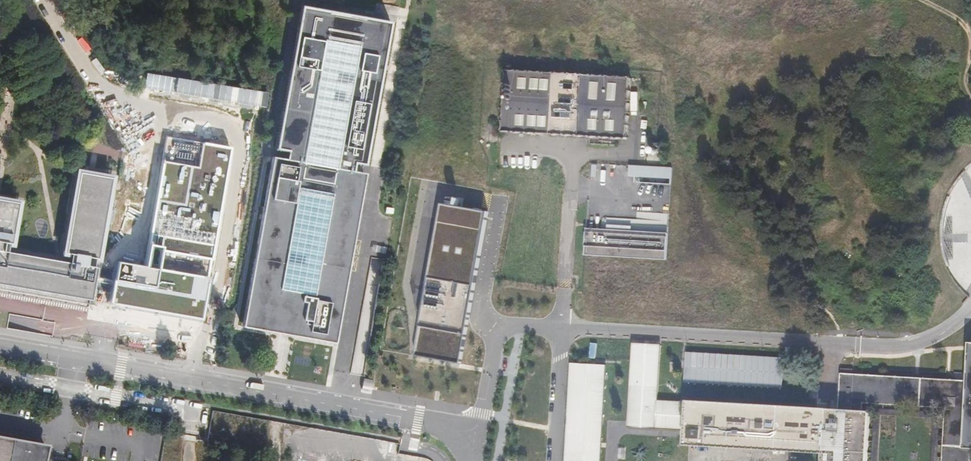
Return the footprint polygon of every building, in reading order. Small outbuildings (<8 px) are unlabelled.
[(302,6),(244,328),(285,335),(330,343),(336,344),(365,177),(392,28),(393,22),(388,21),(302,6)] [(632,82),(506,75),(502,137),(629,144),(632,82)] [(229,147),(167,136),(145,266),(117,261),(113,281),(112,291),(109,303),(200,318),(229,147)] [(629,180),(672,182),(672,166),(629,164),(629,180)] [(88,301),(90,287),(92,277),(93,268),(89,267),(91,259),(94,259),(108,179),(76,173),(62,254),(66,255),(65,263),(62,263),(3,252),(4,244),(8,244),(15,203),(0,201),(0,285),(88,301)] [(460,206),(460,198),(452,197),(452,206),(460,206)] [(461,364),(488,212),(443,206),(416,356),(461,364)] [(667,234),(586,229),(585,256),(666,261),(667,234)] [(113,281),(92,277),(90,287),(112,291),(113,281)] [(657,399),(660,343),(633,342),(628,427),(685,430),(687,401),(657,399)] [(785,358),(686,353),(685,381),(783,387),(785,358)] [(571,363),(565,460),(599,460),(605,365),(571,363)] [(841,374),(839,410),(863,411),(863,403),(947,408),(943,460),(970,460),(970,449),(965,448),(969,381),(841,374)] [(871,412),(863,411),(839,410),(828,409),(687,401),(685,430),(685,446),(825,454),(824,460),(869,460),(871,412)] [(44,445),(0,437),(0,460),(41,460),(44,445)]
